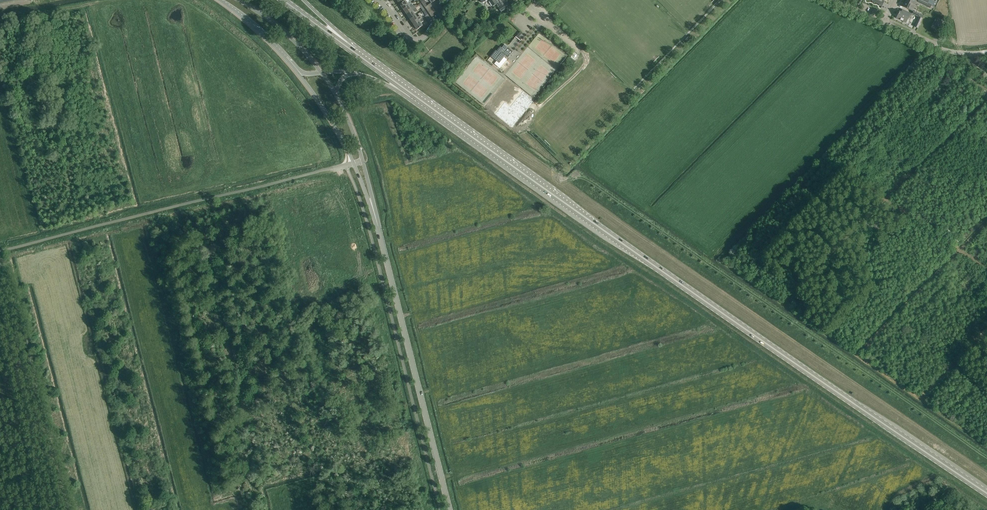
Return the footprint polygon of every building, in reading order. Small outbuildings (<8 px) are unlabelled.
[(403,9),(412,3),(410,1),(408,3),(406,0),(405,0),(398,4),(401,7),(402,7),(403,9)] [(497,1),(496,0),(489,0),(493,5),(496,3),(498,7),(501,12),(510,7),(506,1),(503,3),(501,0),(499,0),(497,1)] [(912,11),(914,6),(905,2),(903,7),(912,11)] [(414,6),(412,3),(403,9),(407,14),(416,8),(414,5),(414,6)] [(407,14),(410,19),(416,15),(414,13),(418,10),(416,8),(407,14)] [(909,21),(908,18),(908,17),(910,17),(912,13),(904,10),(903,13),(899,11),(896,18),(908,23),(909,21)] [(417,17),(416,15),(410,19),(414,24),(422,18),(420,15),(417,17)] [(424,21),(422,18),(414,24),(417,29),(423,25),(421,23),(424,21)] [(938,18),(935,24),(941,27),(944,21),(938,18)] [(519,32),(512,42),(514,43),(515,41),(519,43),(524,35),(519,32)] [(496,50),(491,56),(499,63),(506,55),(508,57),(513,51),(504,44),(502,47),(500,46),(497,51),(496,50)]
